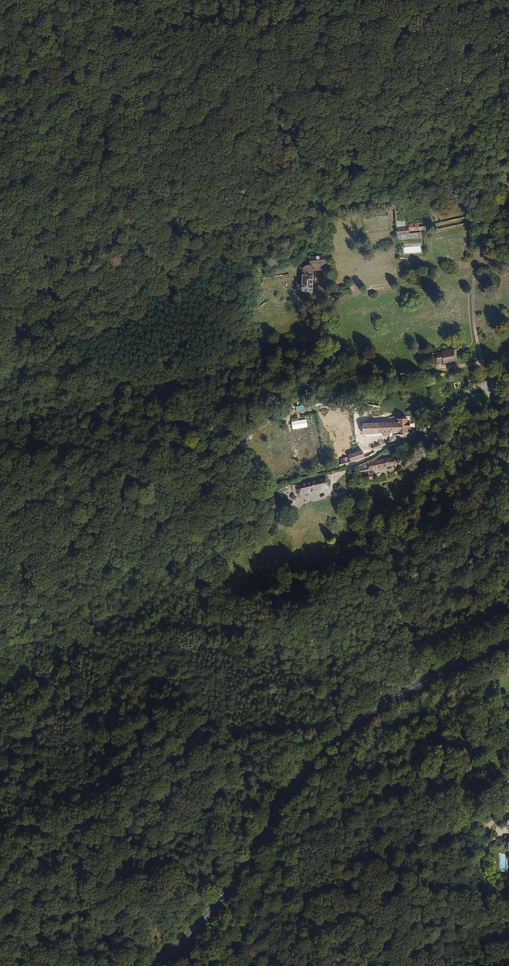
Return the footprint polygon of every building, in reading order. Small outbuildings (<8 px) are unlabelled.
[(352,230),(378,227),(377,220),(351,223),(352,230)] [(391,246),(413,242),(410,230),(389,235),(391,246)] [(320,298),(326,297),(321,265),(303,268),(304,277),(297,278),(295,290),(289,289),(287,299),(304,302),(308,281),(316,280),(320,298)] [(431,362),(450,360),(448,348),(429,350),(429,351),(423,352),(424,361),(431,361),(431,362)] [(397,432),(400,432),(400,423),(396,423),(396,419),(391,419),(391,422),(355,421),(355,432),(382,433),(382,435),(387,436),(387,441),(397,437),(397,432)] [(347,462),(364,458),(362,450),(346,454),(347,458),(336,460),(337,465),(347,462)] [(424,455),(419,458),(423,464),(428,461),(424,455)] [(373,470),(373,471),(396,466),(394,456),(385,459),(359,466),(360,473),(373,470)] [(296,497),(326,490),(324,477),(295,484),(296,497)] [(290,498),(296,497),(295,484),(287,486),(290,498)] [(250,520),(264,518),(262,509),(249,511),(250,520)]
